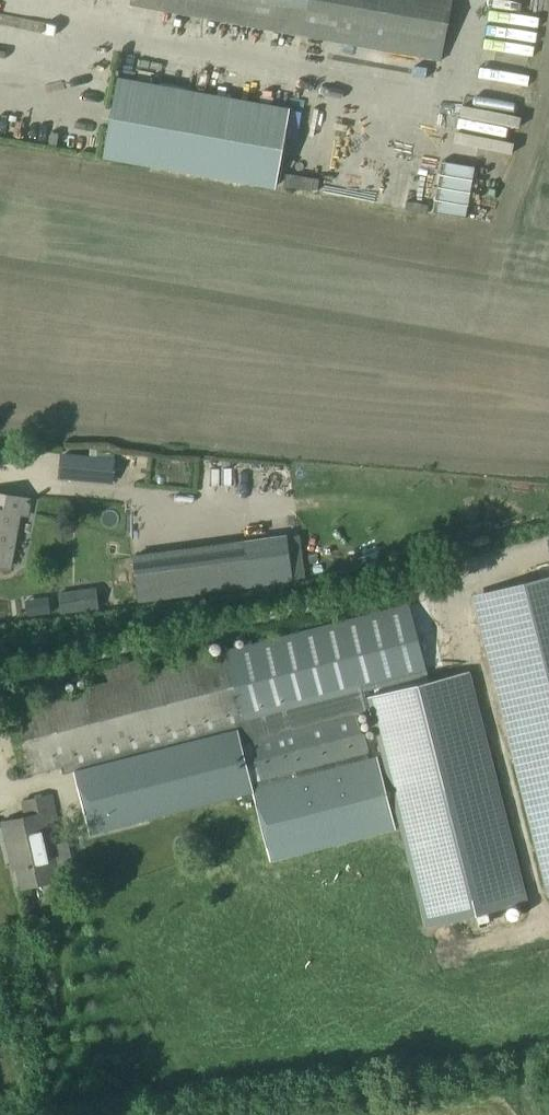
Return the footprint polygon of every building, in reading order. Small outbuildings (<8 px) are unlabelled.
[(131,6),(302,37),(440,61),(451,0),(132,0),(131,6)] [(289,112),(118,81),(104,156),(275,187),(289,112)] [(58,479),(113,484),(116,460),(61,454),(58,479)] [(31,500),(0,495),(0,567),(10,569),(20,515),(28,517),(31,500)] [(244,541),(132,555),(138,602),(250,587),(244,541)] [(471,597),(547,896),(548,896),(548,577),(471,597)] [(96,587),(57,593),(59,611),(99,605),(96,587)] [(47,598),(25,601),(27,616),(49,613),(47,598)] [(58,681),(1,694),(22,778),(60,768),(66,788),(78,785),(160,764),(156,751),(364,699),(362,691),(428,674),(410,606),(144,673),(141,660),(105,669),(108,682),(61,694),(58,681)] [(367,698),(426,927),(526,902),(468,672),(367,698)] [(359,716),(240,745),(250,782),(252,789),(249,790),(269,864),(397,830),(377,756),(369,758),(359,716)] [(46,823),(56,820),(51,796),(23,802),(27,818),(3,823),(10,854),(14,853),(22,888),(59,880),(46,823)]
